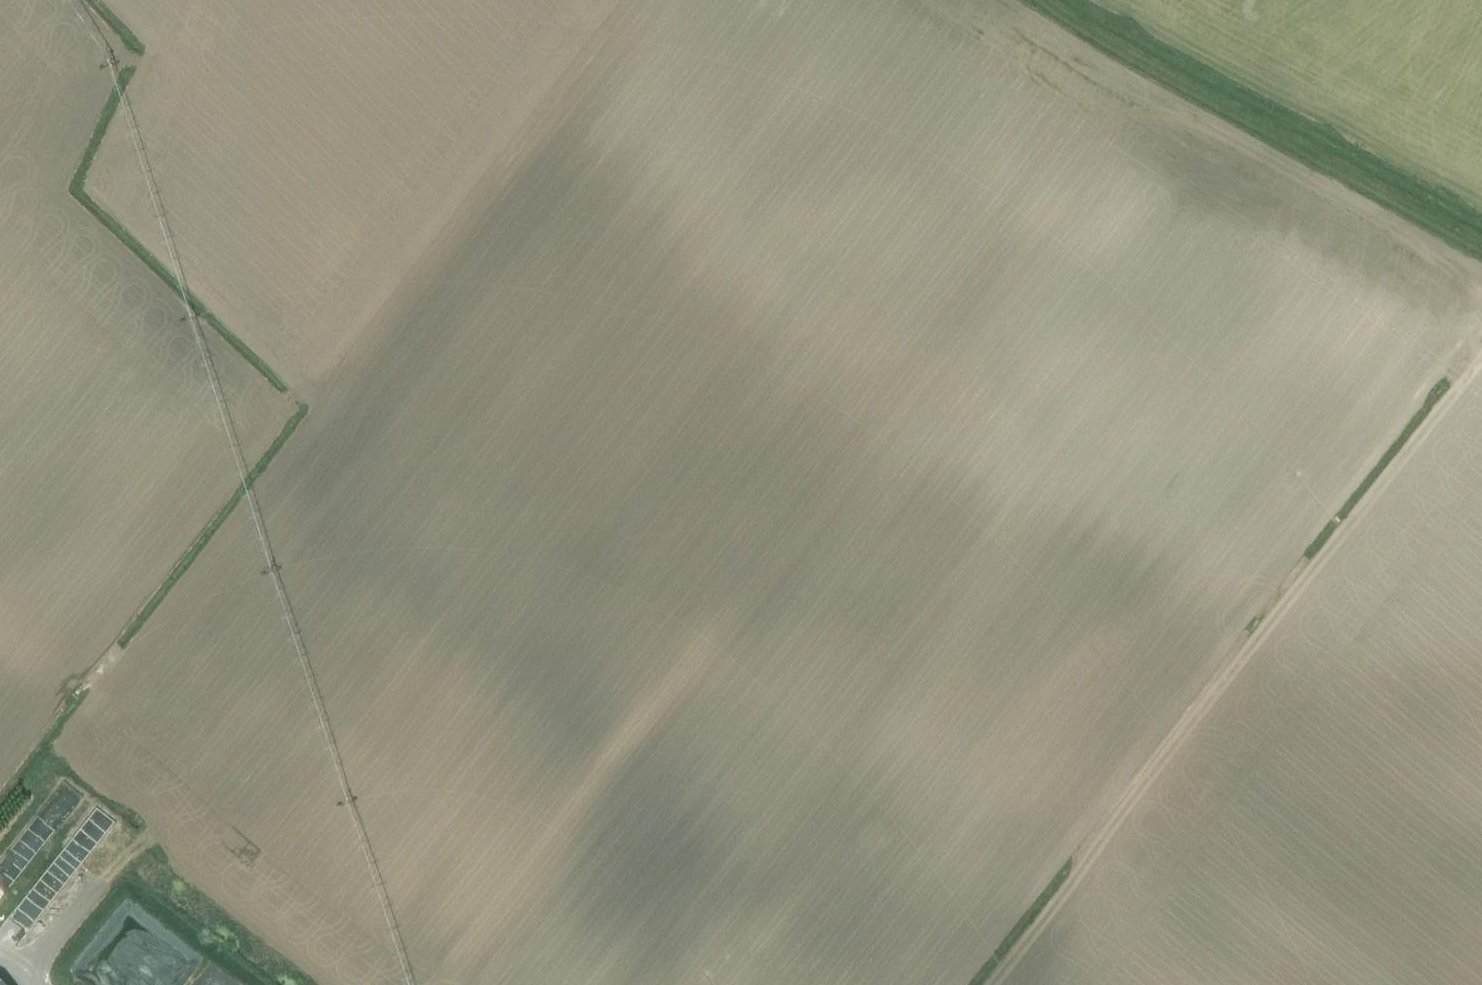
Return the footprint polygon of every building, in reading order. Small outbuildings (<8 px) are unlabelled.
[(78,853),(62,838),(0,906),(0,913),(13,924),(78,853)]
